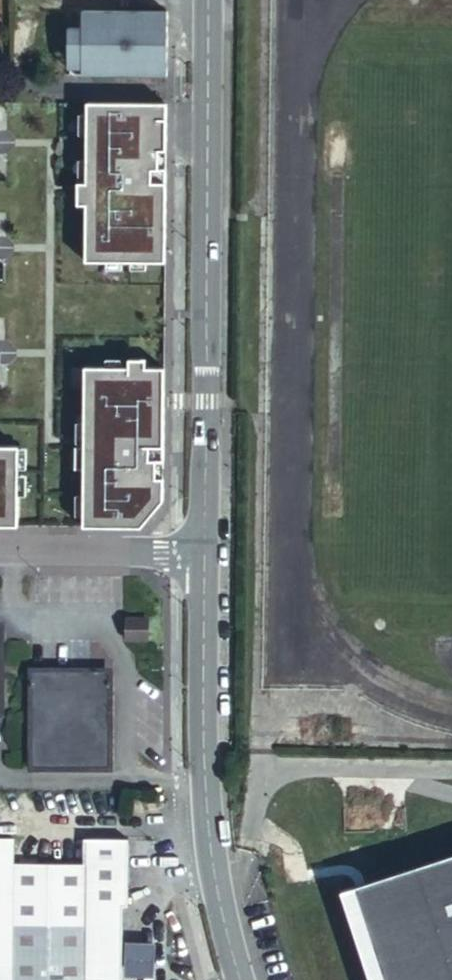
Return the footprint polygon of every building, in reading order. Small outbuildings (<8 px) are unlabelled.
[(162,74),(163,8),(78,8),(78,26),(64,26),(64,42),(78,42),(78,73),(162,74)] [(64,73),(78,73),(78,42),(64,42),(64,73)] [(162,100),(83,100),(82,256),(162,257),(162,164),(154,164),(154,147),(162,147),(162,100)] [(82,361),(81,512),(141,512),(161,492),(161,470),(153,470),(153,453),(161,453),(161,361),(82,361)] [(16,512),(16,432),(0,432),(0,512),(16,512)] [(146,634),(146,615),(125,615),(125,634),(146,634)] [(100,663),(34,663),(35,760),(113,760),(113,675),(100,663)] [(0,830),(0,979),(91,979),(126,979),(127,899),(133,899),(133,830),(90,830),(90,856),(17,856),(17,830),(0,830)] [(365,979),(451,979),(451,863),(339,900),(365,979)] [(160,934),(130,934),(130,969),(160,969),(160,934)]
